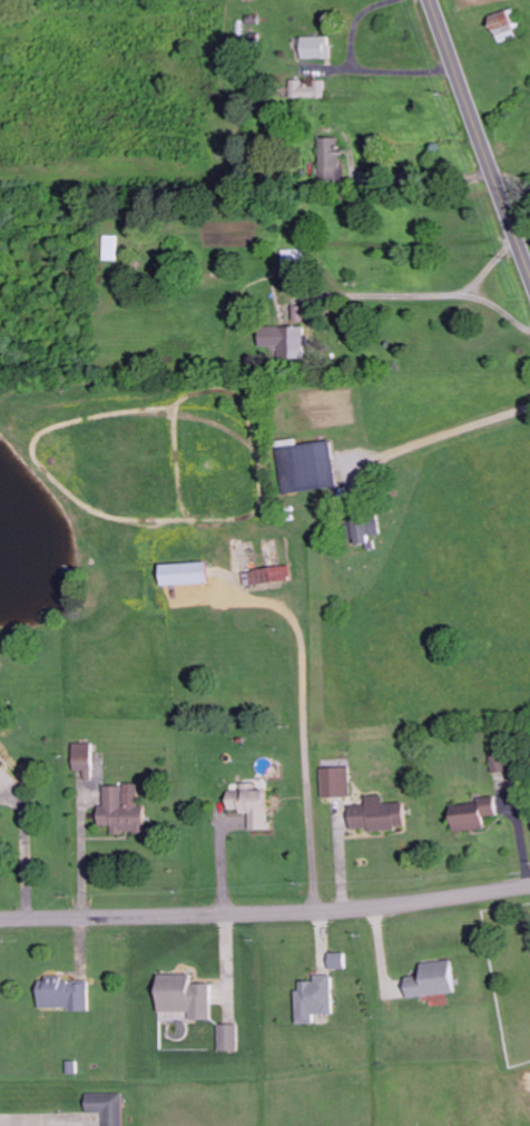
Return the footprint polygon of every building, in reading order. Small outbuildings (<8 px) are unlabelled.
[(497,40),(517,35),(515,27),(519,26),(515,12),(491,18),(497,40)] [(332,36),(302,37),(303,60),(332,59),(332,36)] [(327,99),(327,81),(318,81),(318,86),(304,86),(304,80),(292,80),(292,98),(327,99)] [(343,138),(319,138),(320,182),(344,181),(343,138)] [(120,260),(120,235),(106,235),(105,260),(120,260)] [(306,264),(306,250),(283,251),(283,264),(306,264)] [(306,328),(259,327),(259,347),(278,347),(278,359),(305,360),(306,328)] [(287,494),(338,488),(333,441),(281,448),(287,494)] [(372,544),(371,536),(381,534),(379,516),(352,519),(355,546),(372,544)] [(160,563),(161,584),(208,583),(207,562),(160,563)] [(289,565),(243,572),(245,586),(291,580),(289,565)] [(74,743),(73,771),(84,771),(84,779),(91,779),(92,744),(74,743)] [(352,796),(351,767),(322,768),(323,797),(352,796)] [(144,833),(142,804),(140,804),(139,784),(104,786),(104,806),(97,806),(98,826),(111,825),(111,835),(144,833)] [(228,812),(253,811),(253,827),(268,826),(266,789),(228,791),(228,812)] [(351,806),(351,830),(405,829),(405,803),(384,804),(383,796),(368,796),(368,806),(351,806)] [(486,827),(485,818),(498,815),(495,797),(449,806),(454,833),(486,827)] [(348,952),(330,953),(330,969),(349,968),(348,952)] [(421,964),(422,975),(405,977),(407,998),(458,993),(455,960),(421,964)] [(213,984),(192,983),(192,974),(159,974),(158,1012),(192,1012),(192,1020),(212,1020),(213,984)] [(298,1024),(315,1024),(315,1014),(334,1014),(333,975),(315,975),(315,981),(298,981),(298,1024)] [(90,1009),(91,981),(48,980),(48,986),(39,986),(39,1008),(90,1009)] [(221,1050),(240,1051),(240,1025),(221,1025),(221,1050)] [(86,1093),(87,1113),(104,1112),(105,1125),(124,1125),(123,1093),(86,1093)]
